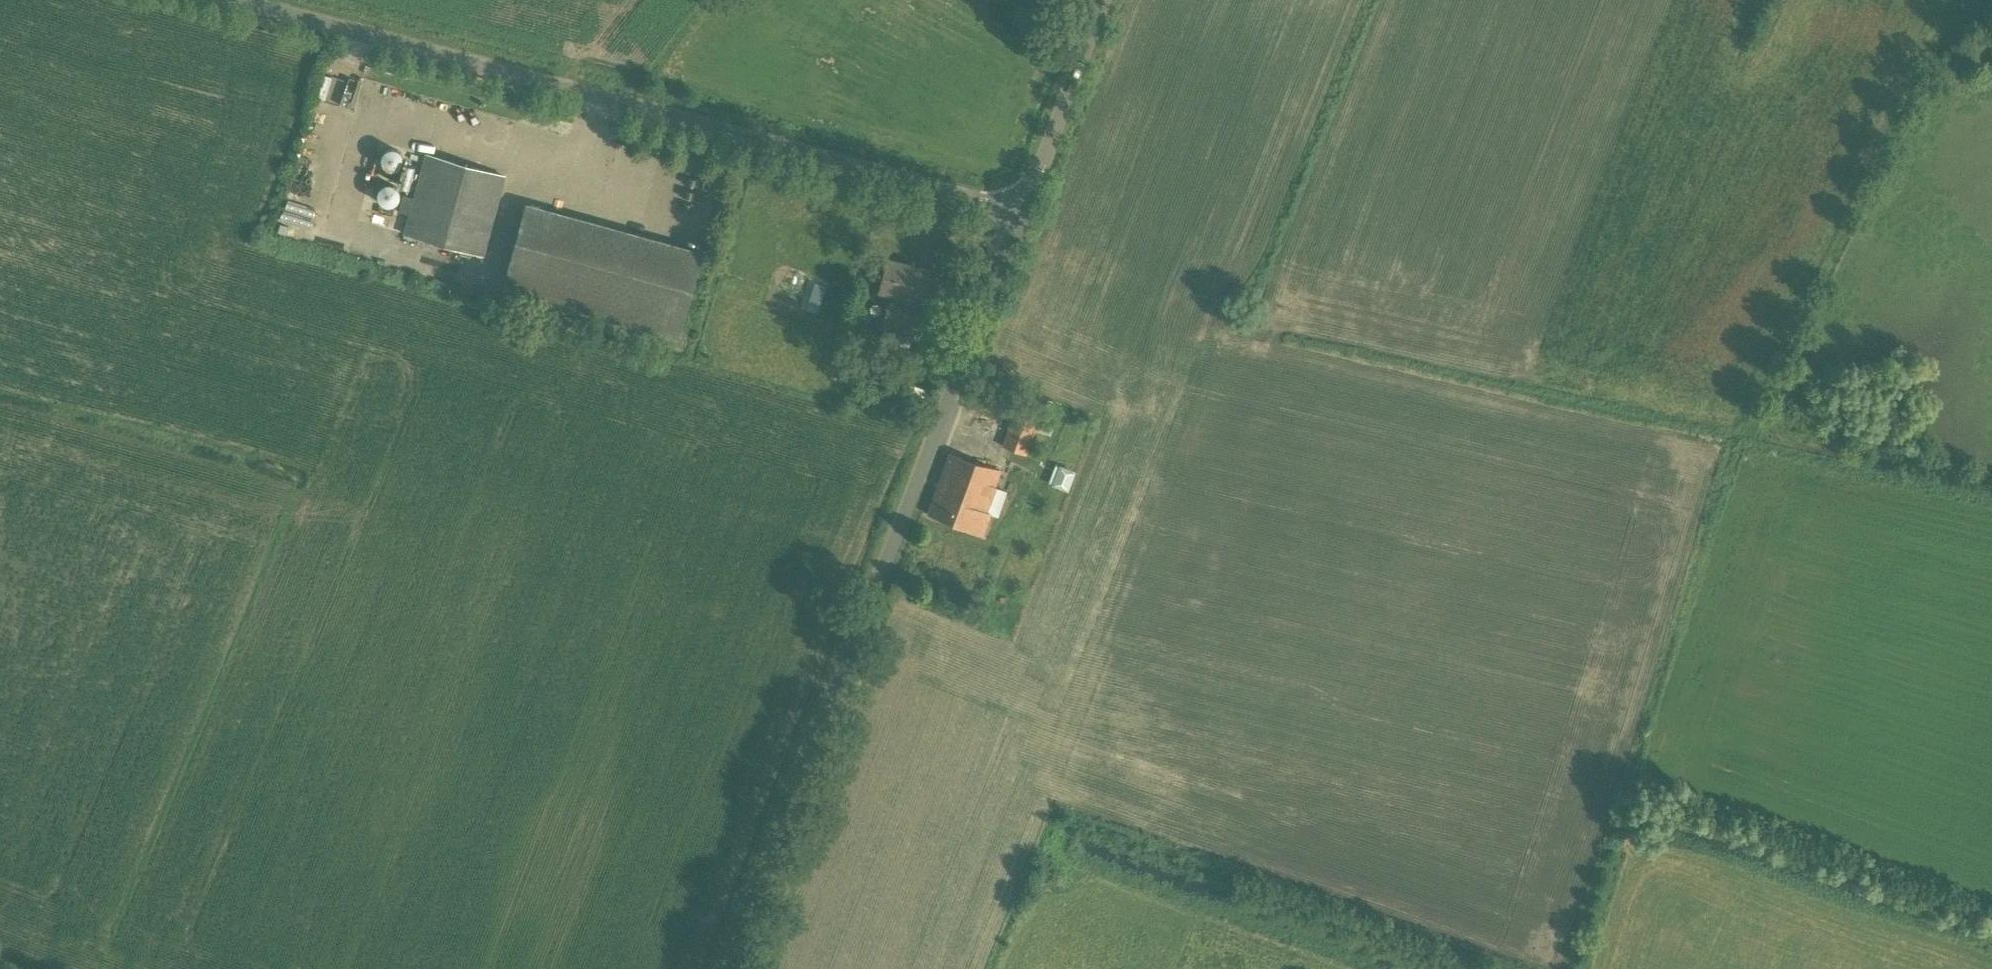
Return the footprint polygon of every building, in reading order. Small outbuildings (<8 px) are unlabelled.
[(333,100),(348,105),(355,81),(340,76),(333,100)] [(483,255),(505,176),(426,154),(405,233),(483,255)] [(679,339),(704,253),(527,205),(502,290),(679,339)] [(921,302),(930,269),(888,258),(879,292),(921,302)] [(818,312),(823,293),(813,290),(807,309),(818,312)] [(1027,454),(1043,409),(1018,400),(1002,445),(1027,454)] [(982,534),(990,514),(986,513),(1001,471),(950,452),(927,514),(982,534)] [(1070,490),(1076,471),(1058,466),(1053,484),(1070,490)]
